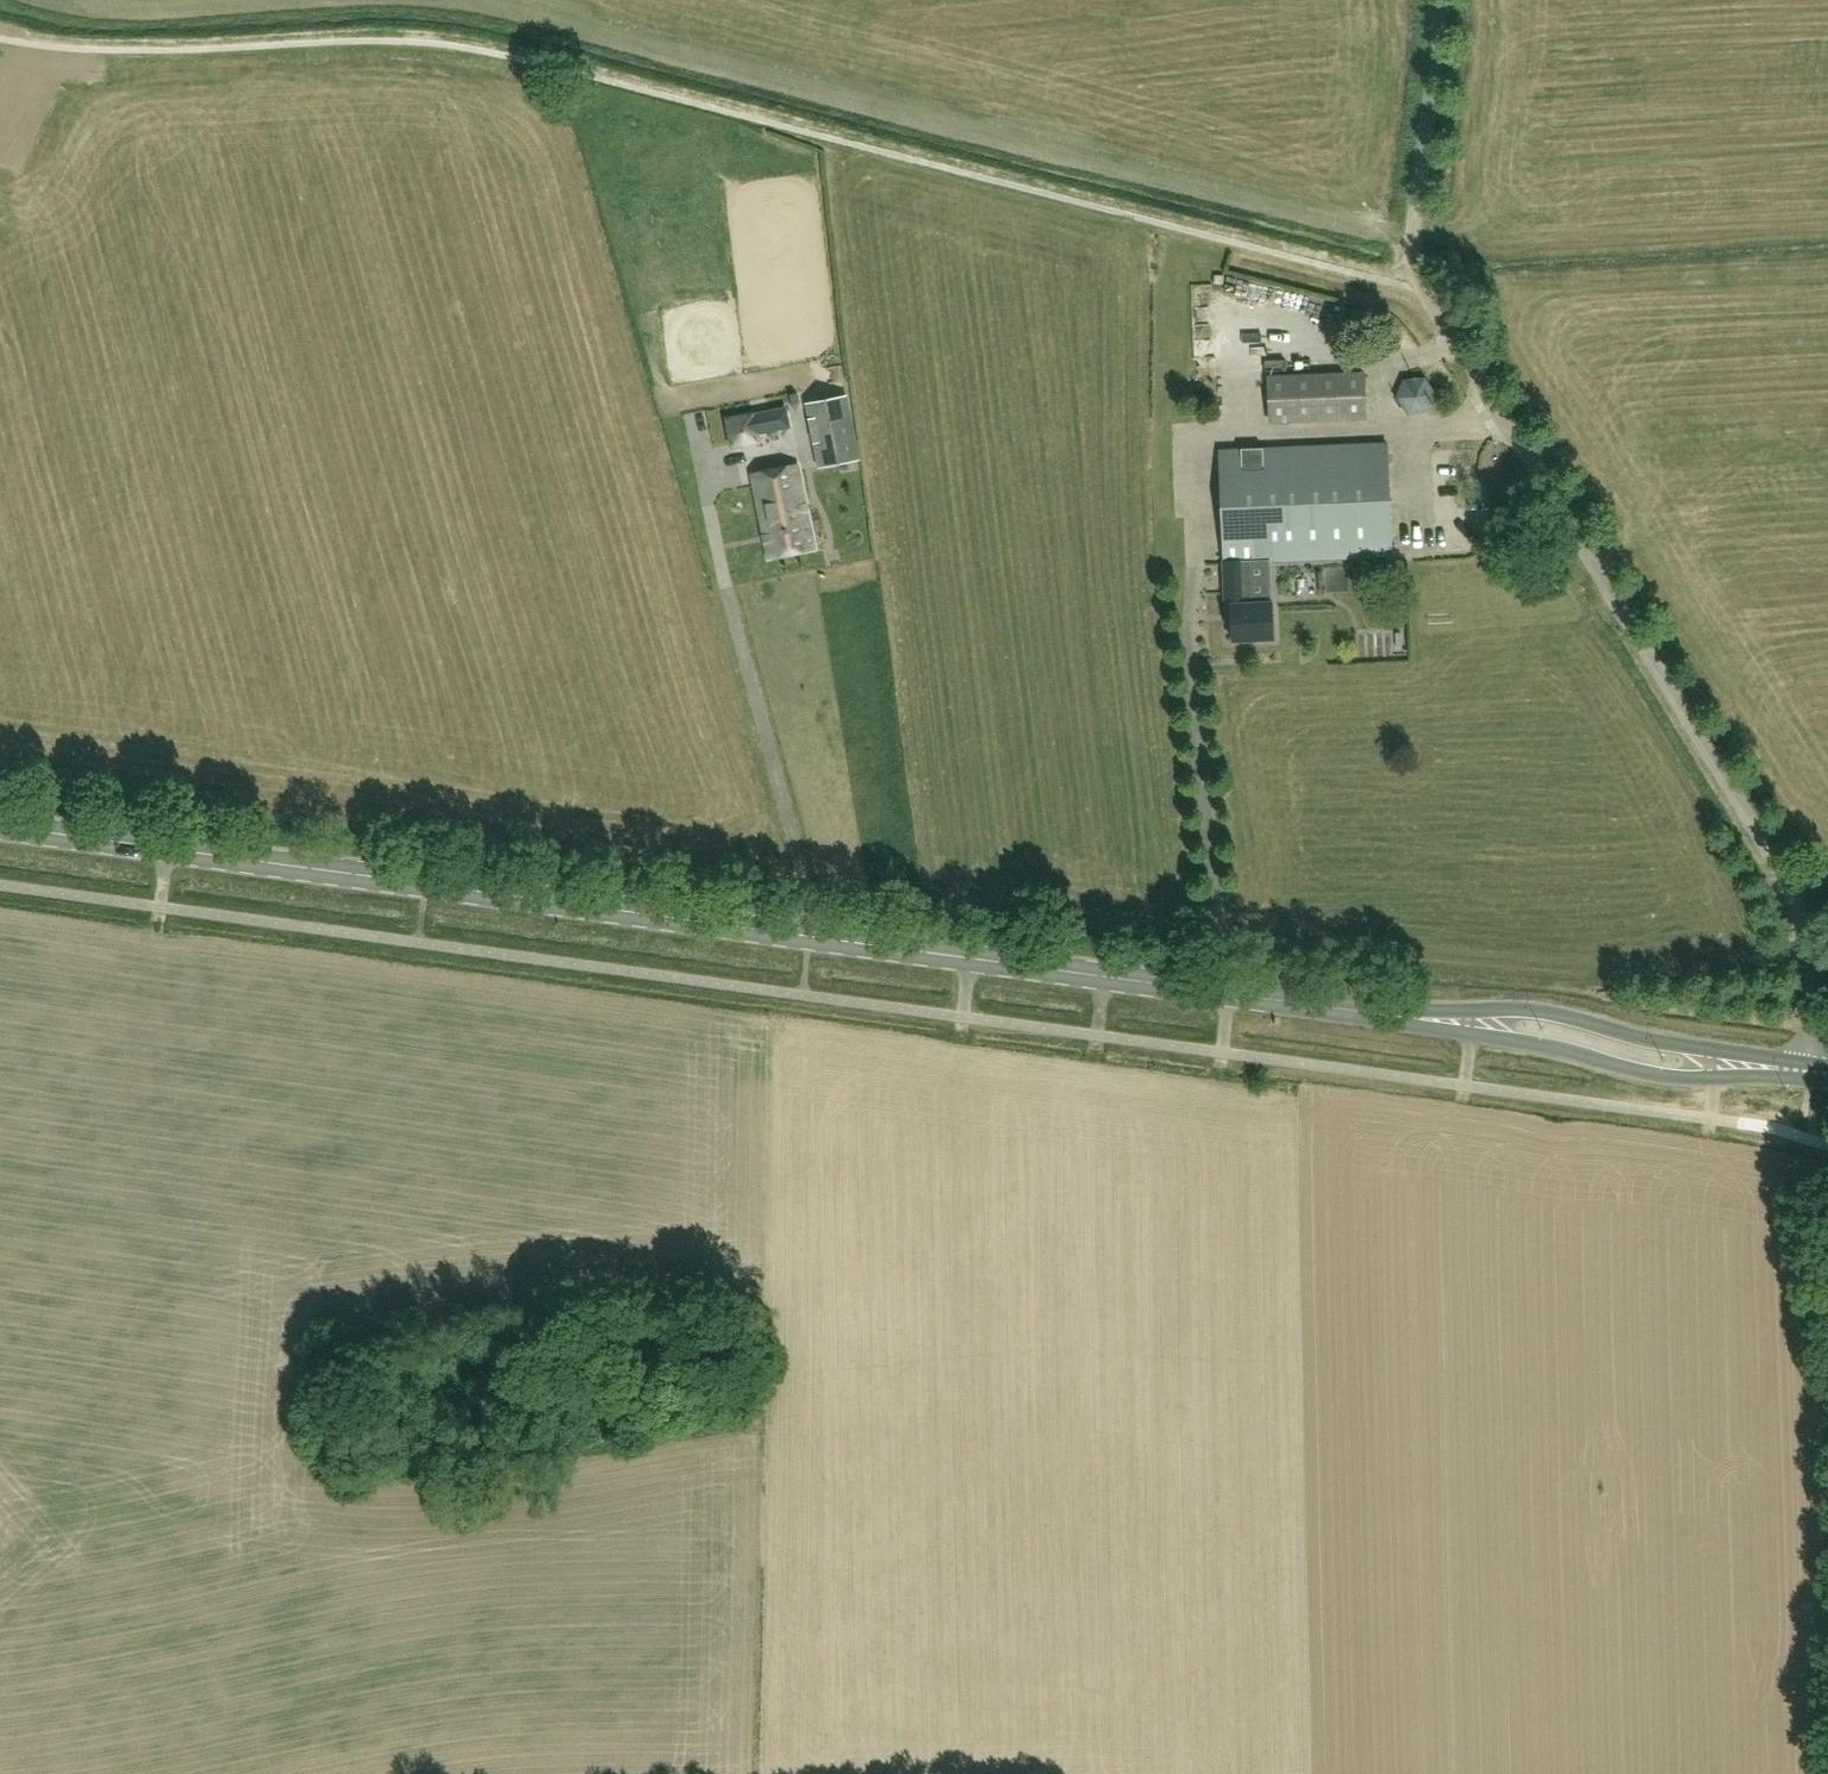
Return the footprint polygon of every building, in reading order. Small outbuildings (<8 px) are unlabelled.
[(1468,291),(1469,279),(1461,278),(1461,290),(1468,291)] [(1269,375),(1271,421),(1367,418),(1365,371),(1269,375)] [(1427,412),(1435,393),(1425,376),(1403,378),(1395,396),(1407,414),(1427,412)] [(808,404),(820,466),(859,458),(846,397),(808,404)] [(787,425),(783,408),(746,416),(749,433),(758,431),(787,425)] [(1253,598),(1251,560),(1392,555),(1388,443),(1220,449),(1224,561),(1227,622),(1232,621),(1233,639),(1274,637),(1272,601),(1244,603),(1244,598),(1253,598)] [(770,556),(814,547),(797,464),(753,473),(770,556)] [(1319,560),(1317,581),(1335,583),(1337,562),(1319,560)]
